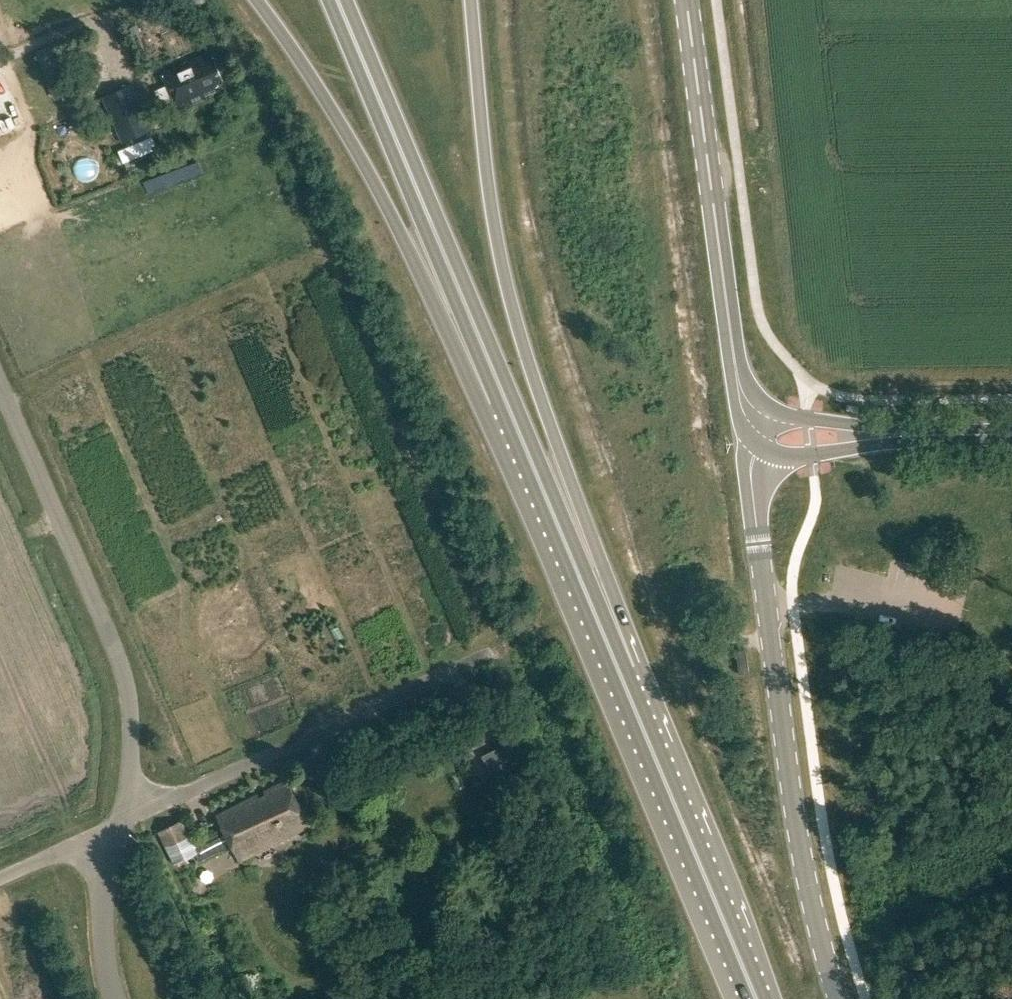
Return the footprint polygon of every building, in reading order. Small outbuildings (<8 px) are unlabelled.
[(162,69),(178,107),(219,89),(217,83),(223,80),(209,48),(162,69)] [(101,96),(122,142),(153,129),(132,82),(101,96)] [(745,648),(735,649),(739,673),(749,672),(745,648)] [(155,827),(169,861),(191,851),(191,854),(224,840),(231,857),(301,827),(284,787),(214,816),(221,832),(189,845),(178,818),(155,827)]
